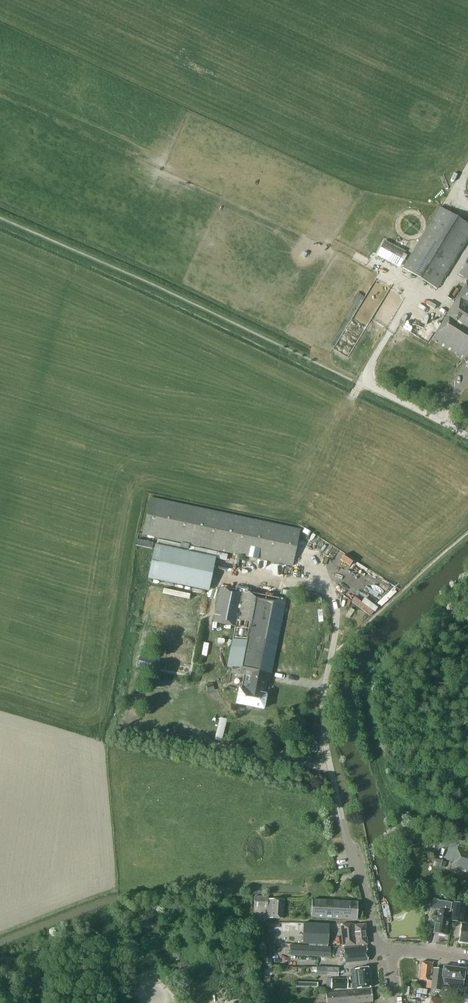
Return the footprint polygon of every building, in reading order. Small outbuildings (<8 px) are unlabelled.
[(467,237),(467,224),(440,207),(402,268),(436,289),(467,237)] [(372,266),(374,261),(351,251),(349,256),(372,266)] [(458,273),(467,279),(467,257),(458,273)] [(432,340),(467,362),(467,280),(432,340)] [(143,534),(242,556),(293,566),(301,529),(151,497),(143,534)] [(209,591),(216,557),(155,545),(148,578),(209,591)] [(272,671),(285,604),(286,600),(242,591),(221,587),(214,622),(235,626),(227,667),(232,668),(231,673),(242,675),(244,676),(242,683),(241,689),(239,689),(237,703),(242,704),(264,708),(266,694),(264,693),(267,680),(270,680),(272,671)] [(457,846),(450,870),(467,875),(467,849),(457,846)] [(442,860),(434,858),(432,865),(440,867),(441,866),(442,867),(444,861),(442,861),(442,860)] [(261,907),(267,907),(266,918),(283,918),(284,900),(268,899),(268,897),(254,896),(254,907),(261,907)] [(357,919),(358,902),(312,899),(311,917),(357,919)] [(446,935),(449,918),(447,918),(448,911),(450,912),(452,902),(433,899),(431,908),(439,910),(437,917),(435,916),(433,924),(435,924),(433,933),(446,935)] [(453,901),(451,921),(463,923),(465,903),(453,901)] [(329,924),(303,923),(302,944),(328,945),(329,924)] [(343,946),(367,945),(365,924),(354,925),(351,923),(341,924),(343,946)] [(461,924),(458,942),(467,944),(467,925),(461,924)] [(290,944),(290,955),(330,957),(330,955),(330,946),(292,944),(290,944)] [(345,962),(368,960),(367,946),(344,948),(345,962)] [(427,988),(431,988),(432,978),(430,978),(432,963),(421,961),(419,979),(428,980),(427,988)] [(432,978),(431,988),(430,989),(444,991),(445,984),(463,987),(465,968),(443,966),(443,970),(433,968),(432,978)] [(316,967),(316,975),(339,976),(339,968),(316,967)] [(347,978),(331,979),(332,987),(332,989),(352,988),(352,989),(371,987),(369,967),(350,969),(351,971),(347,971),(347,977),(347,978)] [(373,1001),(371,989),(326,993),(327,1002),(352,1002),(373,1001)]
